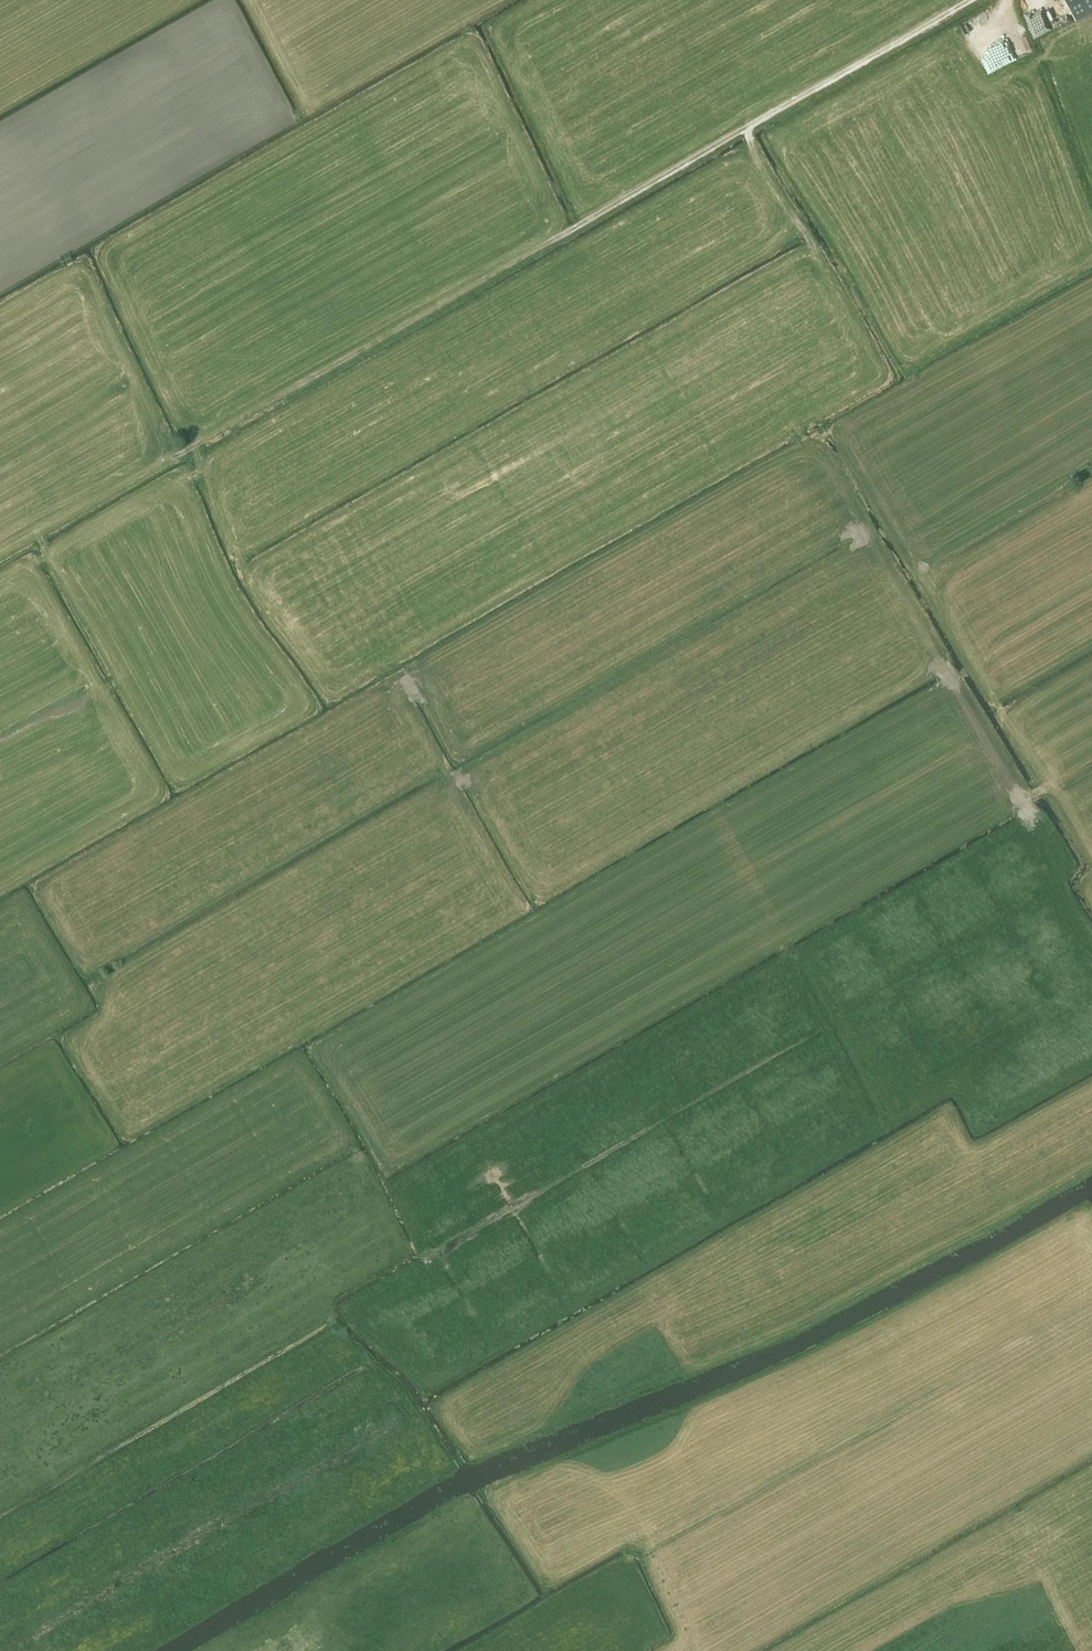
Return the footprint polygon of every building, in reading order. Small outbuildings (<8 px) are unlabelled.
[(1053,26),(1071,19),(1063,0),(1042,0),(1053,26)] [(1076,19),(1091,11),(1091,0),(1066,0),(1076,19)]
